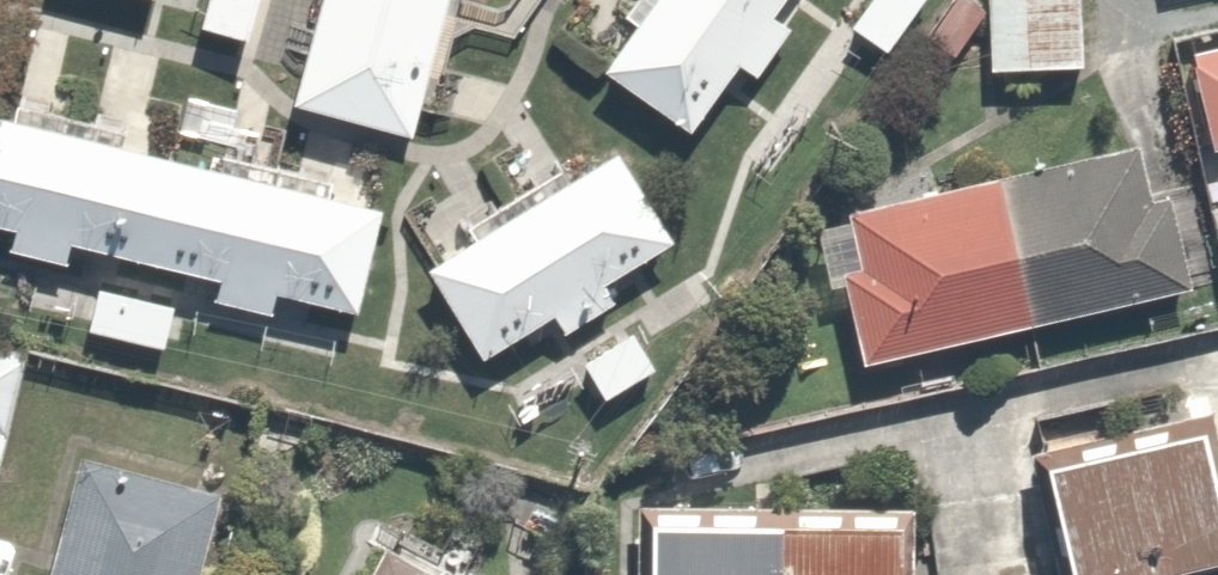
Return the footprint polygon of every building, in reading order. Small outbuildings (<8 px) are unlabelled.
[(194,23),(245,33),(252,0),(199,0),(194,23)] [(277,96),(397,130),(434,0),(304,0),(277,96)] [(589,70),(671,127),(724,51),(752,70),(801,0),(637,0),(589,70)] [(845,26),(885,51),(918,0),(862,0),(845,26)] [(976,62),(1078,65),(1080,0),(978,0),(976,62)] [(1173,39),(1196,150),(1217,145),(1217,30),(1173,39)] [(205,279),(201,296),(259,310),(263,293),(348,314),(375,203),(0,113),(0,248),(56,261),(60,244),(205,279)] [(666,230),(603,134),(406,261),(467,355),(534,311),(548,333),(613,291),(601,273),(666,230)] [(842,360),(1170,284),(1172,284),(1150,191),(1121,198),(1108,143),(808,212),(842,360)] [(173,302),(79,283),(70,325),(164,344),(173,302)] [(651,363),(634,325),(572,353),(589,392),(651,363)] [(18,349),(18,346),(0,341),(0,413),(18,349)] [(1011,452),(1042,574),(1130,574),(1216,553),(1179,410),(1011,452)] [(70,442),(34,574),(191,574),(216,482),(70,442)] [(627,496),(624,574),(888,574),(891,507),(627,496)] [(356,537),(338,574),(437,574),(356,537)]
